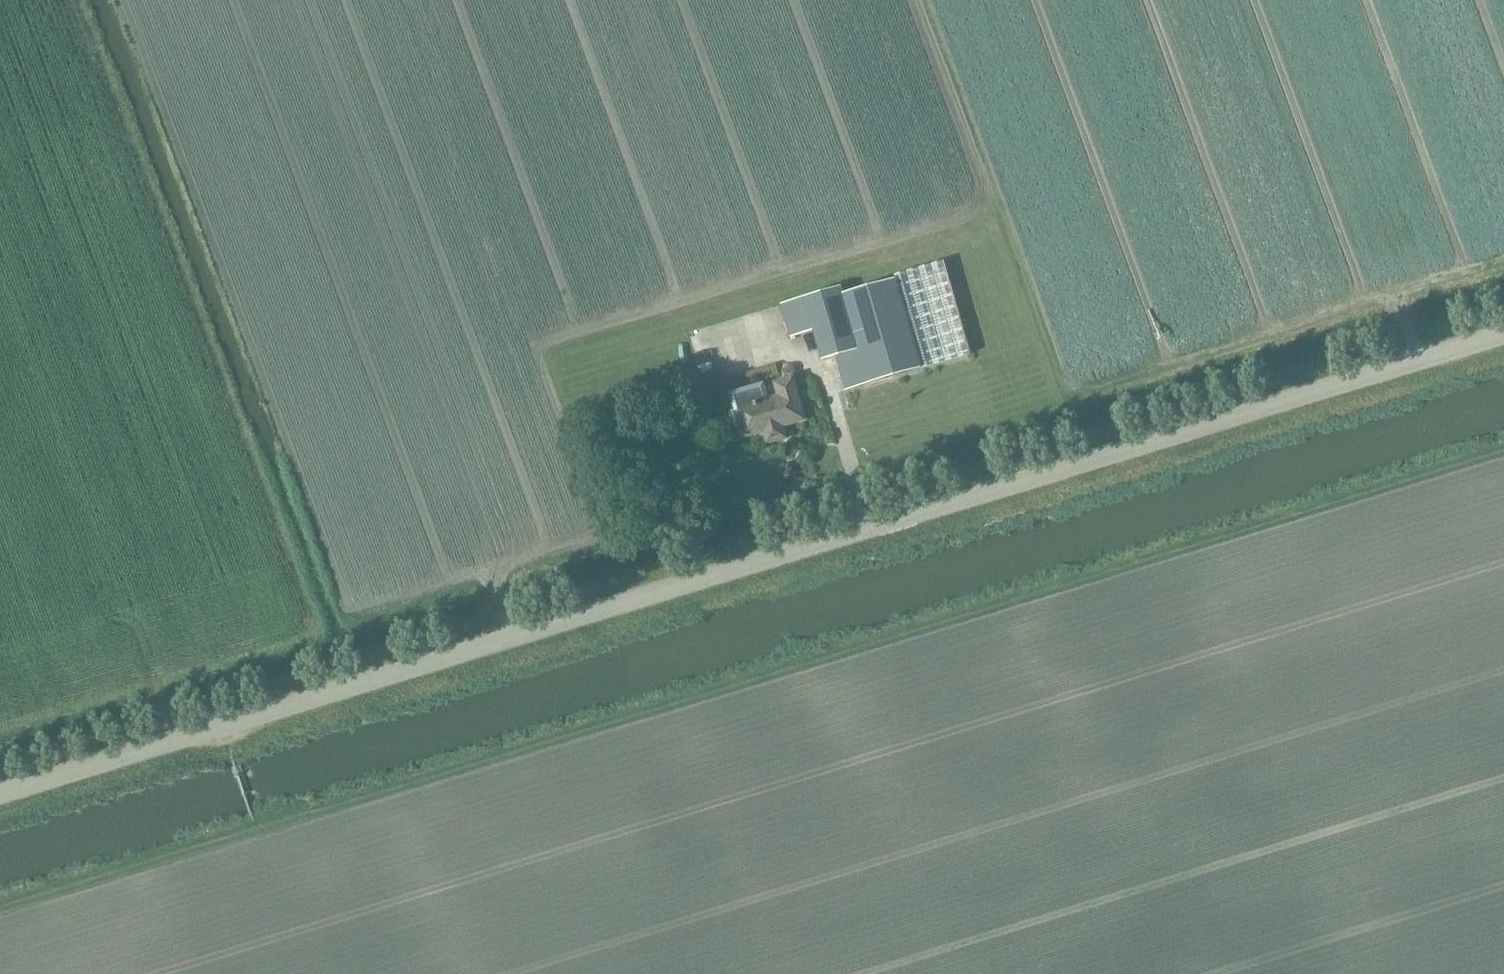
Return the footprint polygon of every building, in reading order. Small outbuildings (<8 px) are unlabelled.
[(944,261),(894,275),(895,279),(896,279),(921,368),(971,353),(944,261)] [(896,279),(895,279),(843,293),(841,287),(782,303),(791,336),(814,329),(822,359),(837,355),(847,390),(921,368),(896,279)] [(732,411),(736,428),(742,426),(745,436),(766,430),(769,442),(786,437),(782,424),(788,423),(788,424),(805,419),(794,379),(777,384),(781,397),(732,411)]
